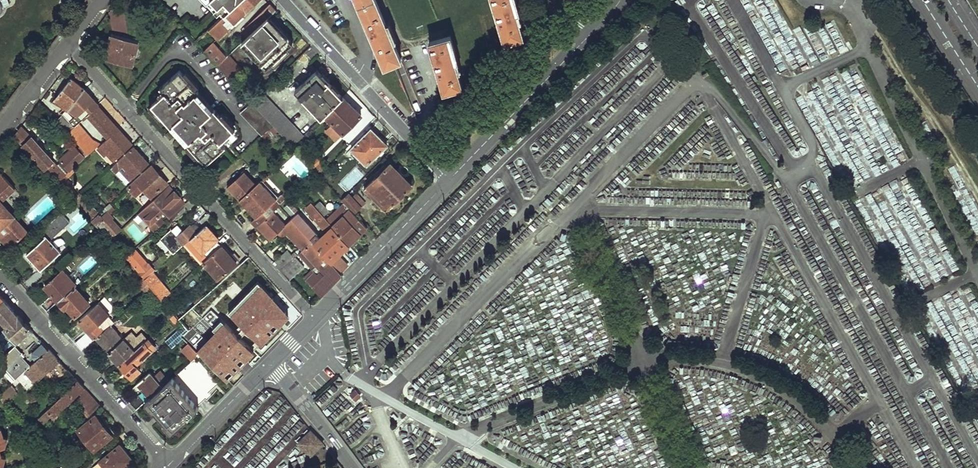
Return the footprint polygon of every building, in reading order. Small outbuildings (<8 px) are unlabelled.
[(1,8),(9,5),(7,0),(0,0),(0,10),(1,8)] [(208,30),(216,39),(257,0),(239,0),(224,14),(216,21),(214,24),(208,30)] [(224,14),(239,0),(210,0),(224,14)] [(385,67),(401,60),(390,35),(394,33),(390,24),(387,25),(376,0),(356,0),(385,67)] [(506,43),(525,37),(518,13),(520,12),(517,0),(493,0),(506,43)] [(276,10),(270,4),(242,30),(248,36),(269,17),(276,10)] [(244,39),(241,42),(265,68),(293,42),(269,17),(248,36),(244,39)] [(450,36),(430,42),(444,91),(461,86),(455,62),(457,61),(450,36)] [(133,70),(140,45),(111,37),(104,62),(133,70)] [(213,41),(203,50),(217,64),(226,55),(213,41)] [(217,64),(231,80),(242,69),(228,54),(226,55),(217,64)] [(325,116),(343,97),(317,69),(295,89),(322,119),(325,116)] [(152,105),(206,164),(226,147),(221,141),(234,130),(180,71),(160,88),(164,94),(152,105)] [(96,106),(97,105),(83,89),(69,79),(54,99),(76,116),(81,120),(86,116),(96,106)] [(293,146),(295,148),(305,137),(263,92),(252,102),(273,125),(293,146)] [(343,97),(325,116),(342,133),(360,116),(343,97)] [(273,125),(252,102),(241,110),(262,135),(273,125)] [(96,106),(86,116),(102,133),(101,138),(104,141),(107,139),(108,140),(101,147),(115,161),(132,145),(96,106)] [(56,121),(66,132),(72,126),(68,122),(62,116),(56,121)] [(77,124),(81,120),(76,116),(68,122),(72,126),(73,127),(77,124)] [(86,151),(89,154),(101,142),(93,140),(77,124),(73,127),(68,133),(86,151)] [(53,162),(31,138),(21,127),(14,137),(23,146),(45,169),(58,184),(64,178),(66,175),(53,162)] [(352,148),(366,164),(386,144),(372,128),(352,148)] [(75,146),(60,160),(70,172),(72,170),(74,169),(89,154),(86,151),(81,154),(75,146)] [(134,147),(111,169),(116,174),(117,173),(120,170),(130,180),(149,163),(134,147)] [(314,169),(321,162),(317,158),(310,165),(314,169)] [(316,171),(319,175),(326,168),(321,162),(314,169),(316,171)] [(365,187),(386,210),(411,185),(391,162),(365,187)] [(153,168),(137,181),(144,188),(151,196),(167,183),(153,168)] [(127,183),(130,180),(120,170),(117,173),(127,183)] [(240,199),(257,183),(246,171),(228,186),(240,199)] [(256,217),(252,221),(258,227),(279,206),(286,200),(281,195),(277,199),(263,184),(270,177),(273,175),(270,171),(267,174),(265,176),(260,180),(257,183),(240,199),(256,217)] [(260,180),(265,176),(267,174),(263,171),(257,176),(260,180)] [(6,251),(27,232),(13,218),(14,216),(1,202),(14,188),(0,173),(0,245),(6,251)] [(281,195),(284,192),(270,177),(263,184),(277,199),(281,195)] [(58,184),(73,201),(78,197),(71,189),(73,187),(64,178),(58,184)] [(144,188),(137,181),(137,180),(128,188),(135,196),(144,188)] [(168,187),(140,212),(156,230),(165,223),(159,217),(165,212),(170,218),(184,205),(168,187)] [(344,201),(354,212),(360,205),(348,192),(342,199),(344,201)] [(93,208),(85,200),(82,196),(75,203),(90,220),(96,212),(93,208)] [(184,205),(189,210),(199,202),(194,196),(186,203),(184,205)] [(48,198),(27,216),(35,225),(56,206),(48,198)] [(311,204),(322,215),(326,210),(316,199),(311,204)] [(354,212),(344,201),(326,219),(349,244),(360,234),(368,227),(354,212)] [(284,208),(293,218),(298,213),(300,212),(291,202),(284,208)] [(319,236),(298,213),(293,218),(291,219),(304,233),(311,241),(333,264),(340,272),(348,265),(339,254),(349,244),(326,219),(322,215),(311,204),(311,203),(305,209),(325,231),(326,232),(319,238),(318,236),(319,236)] [(114,209),(109,204),(102,211),(91,222),(98,230),(108,241),(116,234),(119,232),(116,229),(119,227),(111,218),(112,217),(109,214),(114,209)] [(71,224),(62,214),(44,230),(48,235),(27,254),(40,269),(22,285),(28,292),(47,276),(42,270),(61,253),(50,241),(71,224)] [(214,219),(210,214),(201,222),(205,227),(207,225),(214,219)] [(219,239),(207,225),(205,227),(197,234),(190,240),(197,248),(194,251),(202,260),(204,263),(222,247),(217,241),(219,239)] [(190,240),(197,234),(196,232),(198,231),(198,227),(194,227),(193,228),(191,227),(178,239),(172,232),(171,231),(162,239),(175,253),(177,252),(183,246),(190,240)] [(287,232),(284,228),(279,233),(282,237),(287,232)] [(376,237),(370,230),(363,236),(369,243),(376,237)] [(190,240),(183,246),(201,266),(203,264),(204,263),(202,260),(194,251),(197,248),(190,240)] [(302,250),(324,273),(333,264),(311,241),(303,249),(302,250)] [(117,251),(109,242),(105,246),(113,254),(117,251)] [(124,259),(132,252),(127,246),(119,253),(124,259)] [(204,263),(203,264),(219,281),(240,262),(235,256),(232,259),(222,247),(204,263)] [(155,271),(135,249),(132,252),(124,259),(125,260),(135,271),(144,281),(152,274),(155,271)] [(296,255),(298,254),(295,250),(291,253),(287,249),(273,262),(280,269),(296,255)] [(320,278),(324,273),(302,250),(298,254),(320,278)] [(117,251),(113,254),(120,263),(125,260),(124,259),(119,253),(117,251)] [(280,269),(289,280),(305,265),(296,255),(280,269)] [(165,262),(160,258),(154,263),(158,268),(165,262)] [(340,272),(333,264),(324,273),(320,278),(313,284),(323,295),(343,274),(340,272)] [(74,287),(81,281),(79,280),(74,283),(63,270),(45,286),(53,296),(41,306),(46,311),(74,287)] [(162,301),(170,294),(152,274),(144,281),(151,290),(155,293),(161,301),(162,301)] [(276,324),(288,312),(261,285),(249,297),(276,324)] [(46,311),(53,319),(67,307),(75,316),(89,304),(74,287),(46,311)] [(178,320),(179,320),(202,299),(198,295),(175,316),(178,320)] [(96,338),(110,325),(106,321),(100,326),(95,321),(109,307),(107,304),(109,302),(105,297),(102,300),(97,304),(79,320),(95,339),(96,338)] [(206,300),(207,311),(212,311),(213,318),(222,317),(219,298),(206,300)] [(0,304),(0,312),(3,315),(0,319),(8,328),(5,331),(17,344),(32,331),(4,301),(0,304)] [(164,304),(159,309),(170,321),(172,319),(175,316),(164,304)] [(233,319),(248,328),(257,315),(242,306),(233,319)] [(119,337),(116,334),(117,333),(110,325),(96,338),(109,352),(122,341),(119,337)] [(183,325),(165,341),(171,349),(189,332),(183,325)] [(12,382),(16,379),(48,349),(32,331),(17,344),(0,359),(0,369),(12,382)] [(148,340),(142,333),(137,338),(132,332),(126,337),(124,339),(122,341),(109,352),(95,364),(102,373),(116,360),(120,365),(148,340)] [(82,350),(93,341),(86,333),(75,343),(82,350)] [(148,340),(120,365),(132,378),(140,371),(136,366),(156,348),(152,344),(157,339),(153,335),(148,340)] [(185,351),(193,359),(199,355),(188,344),(185,347),(182,350),(184,352),(185,351)] [(179,350),(190,362),(193,359),(185,351),(184,352),(182,350),(185,347),(184,346),(179,350)] [(48,349),(16,379),(23,386),(30,380),(32,382),(58,359),(48,349)] [(169,381),(194,411),(201,403),(203,405),(213,396),(211,393),(219,385),(195,359),(169,381)] [(168,380),(160,371),(154,376),(152,374),(138,384),(143,391),(130,403),(136,410),(144,403),(162,387),(162,386),(168,380)] [(77,380),(36,419),(40,423),(49,415),(53,417),(85,388),(77,380)] [(162,387),(144,403),(172,434),(196,413),(194,411),(169,381),(162,387)] [(0,396),(0,398),(5,404),(18,394),(12,386),(0,396)] [(362,398),(356,390),(350,395),(356,403),(362,398)] [(100,405),(88,391),(79,400),(85,407),(83,409),(87,414),(89,416),(100,405)] [(78,428),(95,448),(111,435),(95,415),(93,416),(92,415),(78,428)] [(324,443),(311,430),(298,443),(311,456),(324,443)] [(100,461),(107,467),(122,467),(133,459),(120,445),(119,444),(118,445),(100,461)] [(243,467),(265,467),(272,461),(260,450),(243,467)]
